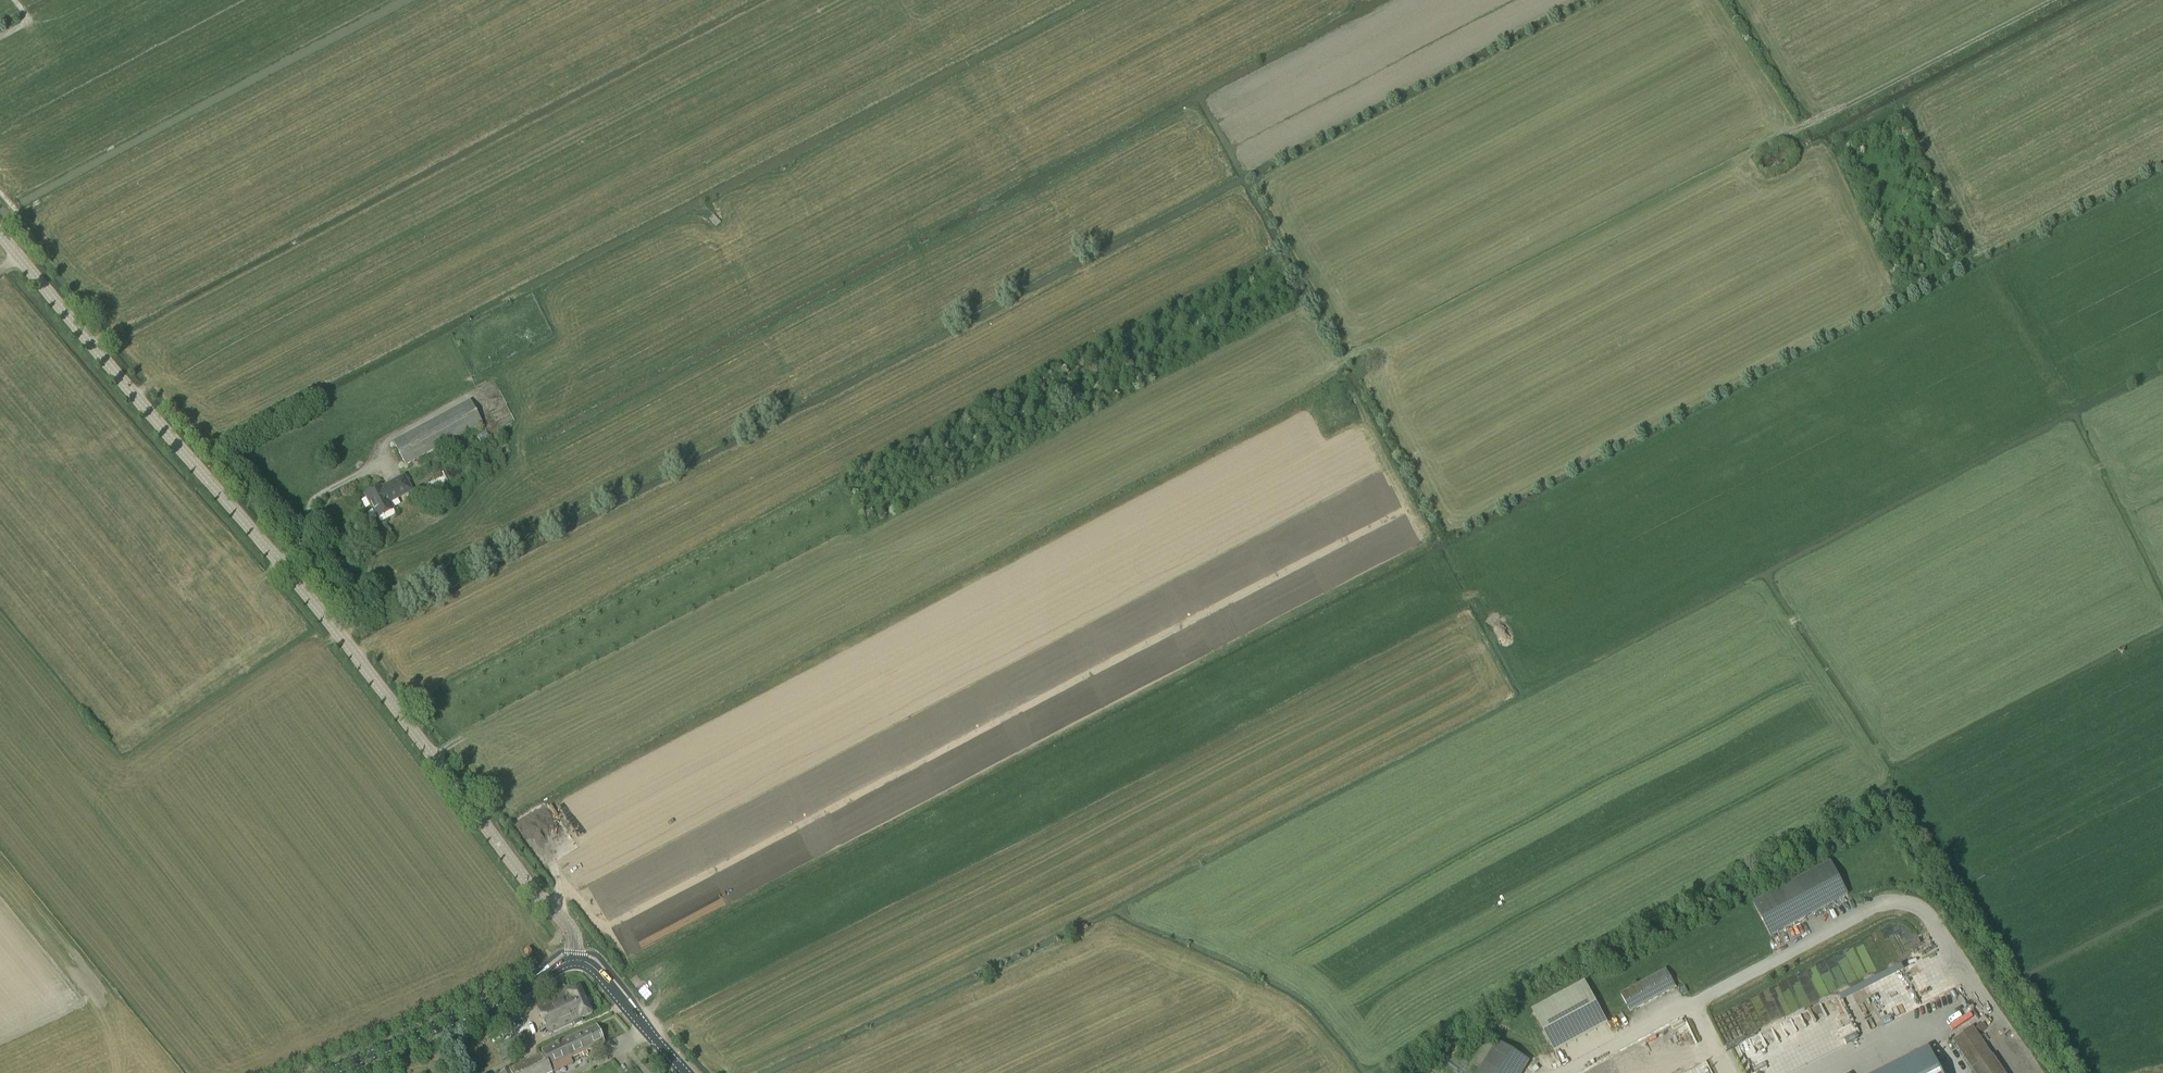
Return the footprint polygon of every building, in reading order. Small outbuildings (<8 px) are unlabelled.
[(406,465),(483,423),(470,400),(394,442),(406,465)] [(390,502),(413,490),(404,475),(382,487),(381,485),(365,494),(378,518),(394,509),(390,502)] [(1770,937),(1847,896),(1848,895),(1830,861),(1752,903),(1770,937)] [(1630,1012),(1676,988),(1666,969),(1620,993),(1630,1012)] [(1554,1053),(1555,1053),(1608,1024),(1585,981),(1531,1010),(1554,1053)] [(580,987),(537,1006),(549,1034),(573,1022),(575,1025),(583,1021),(581,1019),(592,1013),(580,987)] [(510,1070),(511,1072),(552,1072),(550,1068),(582,1053),(584,1056),(587,1054),(586,1051),(604,1043),(596,1025),(541,1050),(543,1054),(510,1070)] [(1973,1026),(1952,1040),(1974,1072),(2005,1072),(1973,1026)] [(503,1059),(528,1048),(522,1034),(497,1045),(503,1059)] [(1530,1062),(1497,1041),(1477,1072),(1523,1072),(1530,1062)] [(1927,1049),(1878,1072),(1939,1072),(1927,1049)]
